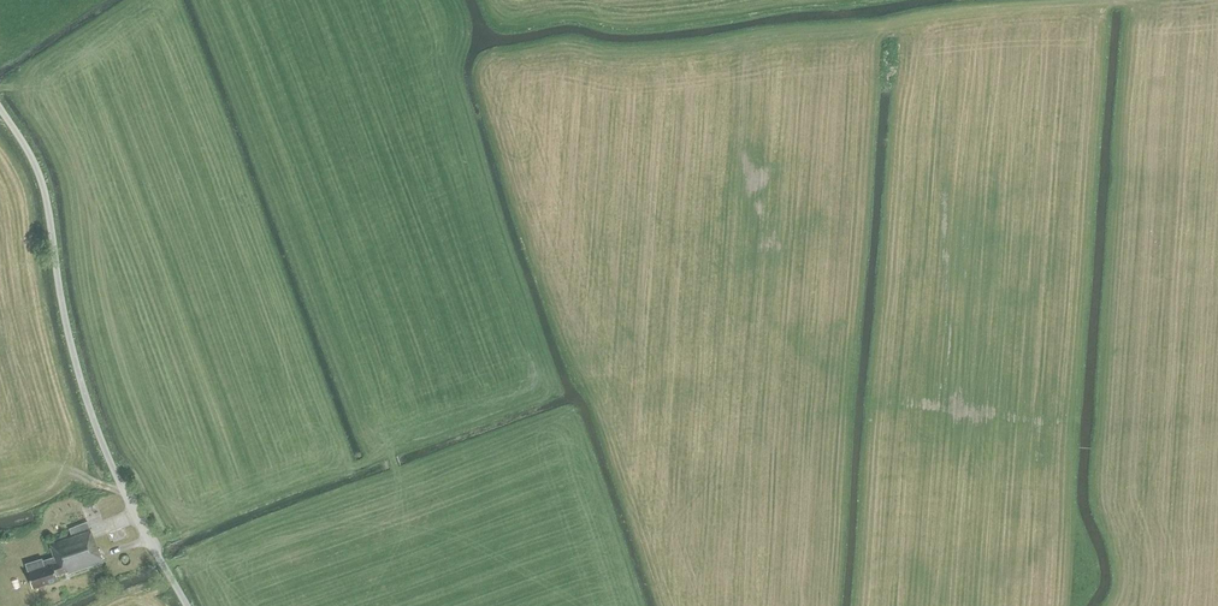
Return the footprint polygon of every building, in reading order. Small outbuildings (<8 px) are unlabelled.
[(41,559),(24,565),(27,572),(32,589),(57,581),(56,576),(66,572),(67,574),(101,563),(102,562),(89,528),(87,522),(79,500),(44,513),(52,536),(69,529),(71,535),(66,537),(65,536),(48,542),(53,558),(42,561),(41,559)]
